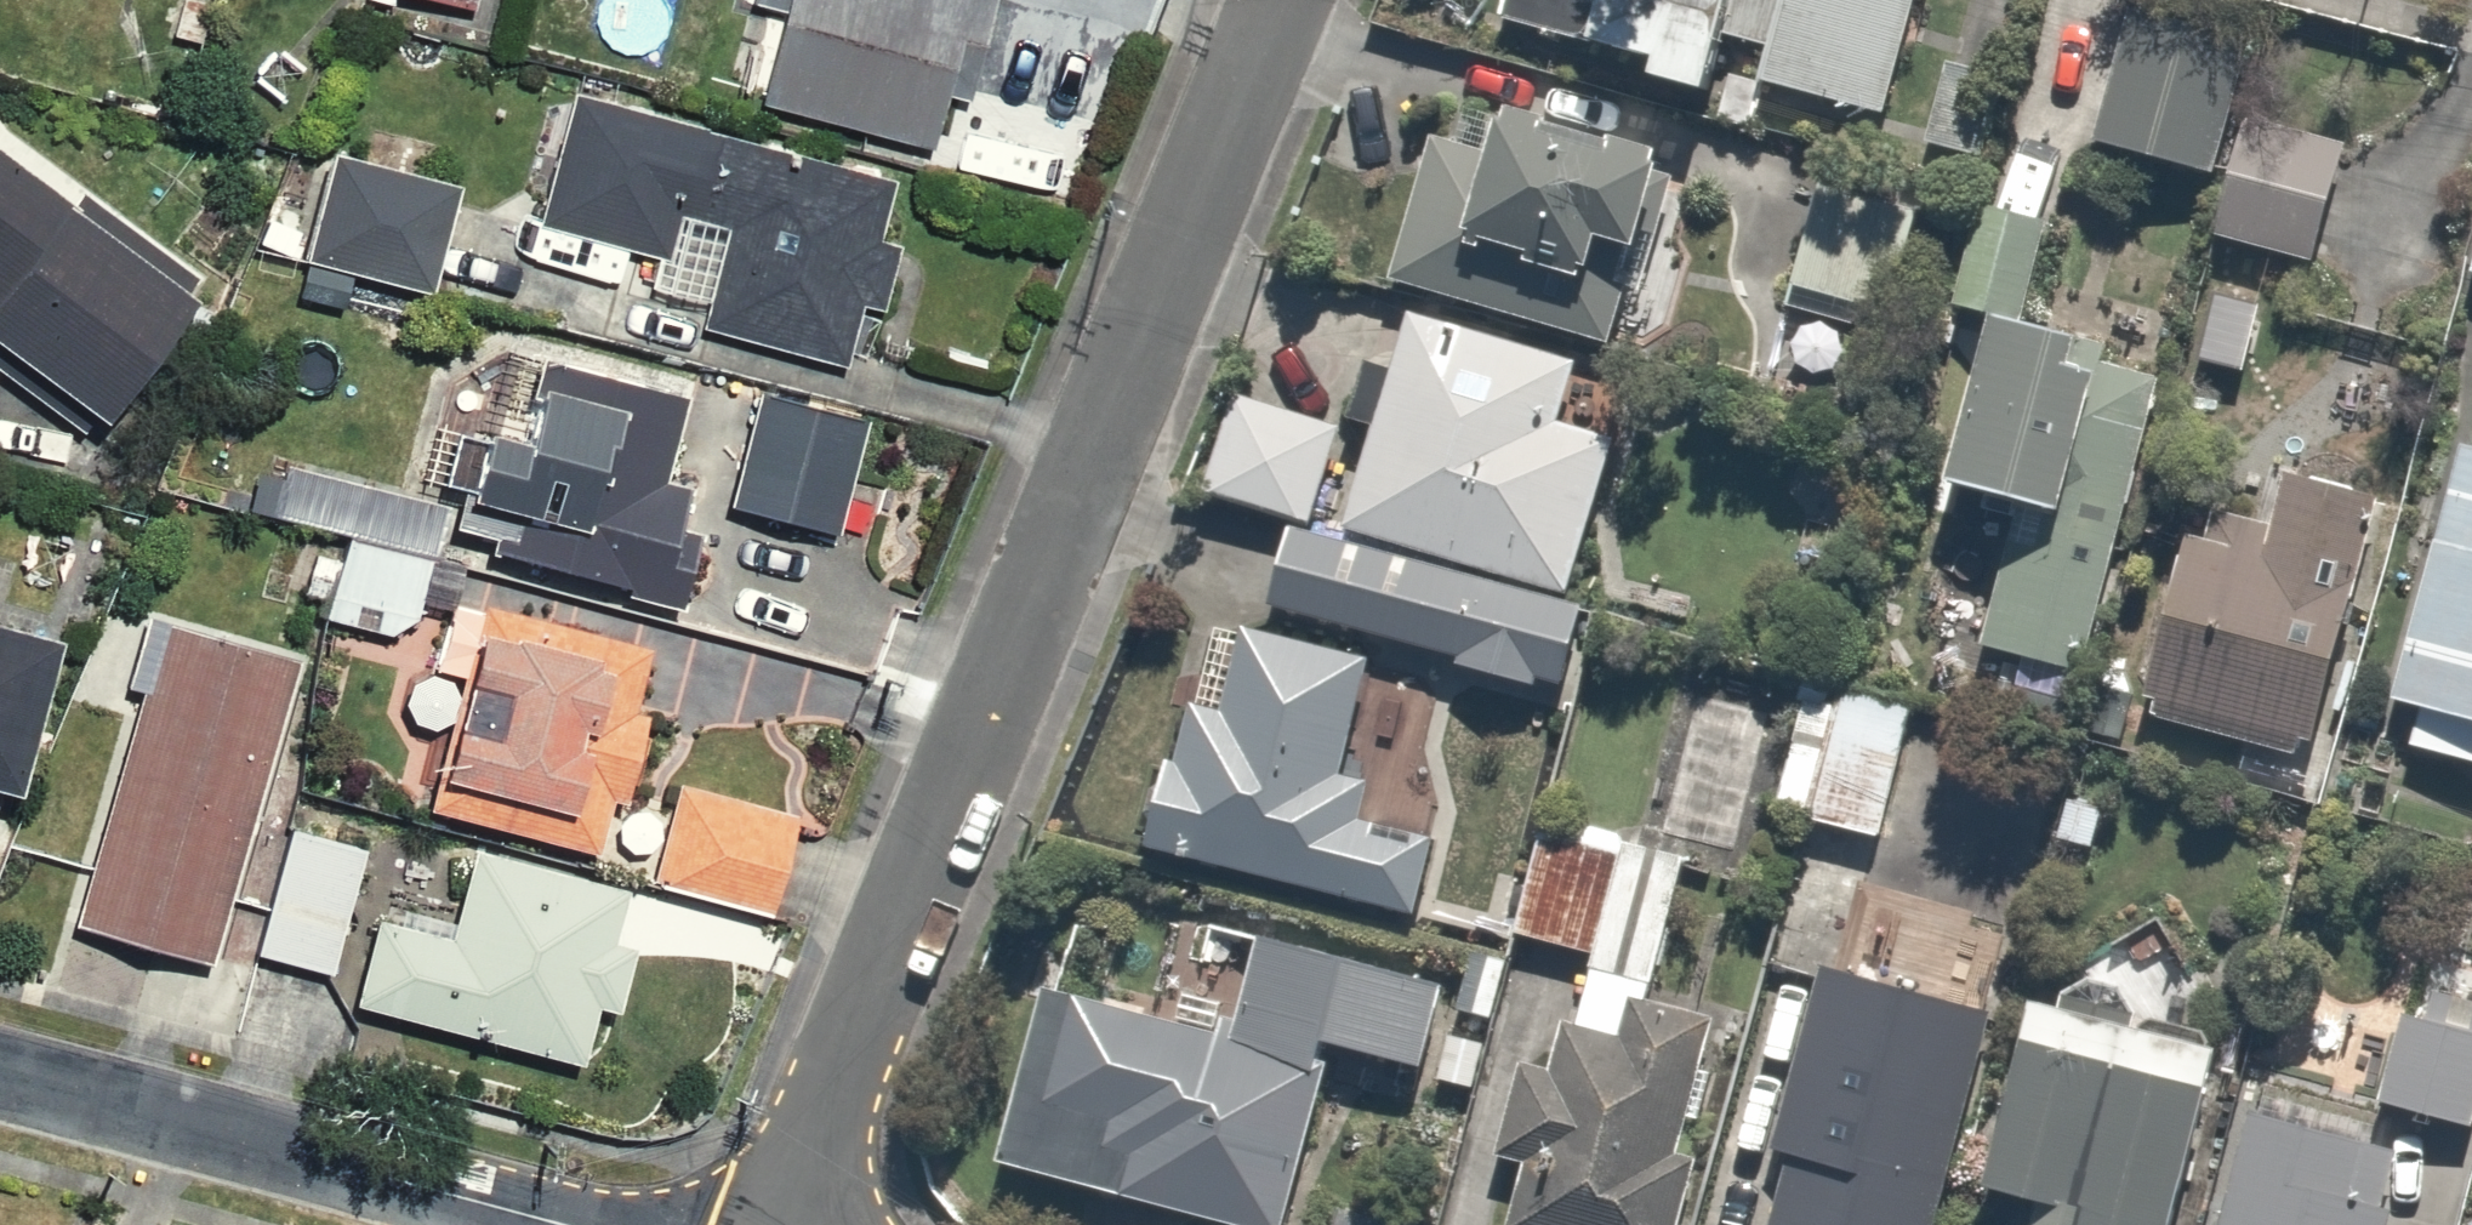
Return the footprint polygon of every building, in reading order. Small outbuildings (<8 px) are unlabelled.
[(732,37),(759,45),(746,86),(919,138),(938,73),(969,82),(994,0),(743,0),(732,37)] [(1758,38),(1768,0),(1583,0),(1577,21),(1639,37),(1631,69),(1703,88),(1719,28),(1758,38)] [(1901,0),(1768,0),(1758,38),(1749,73),(1873,105),(1901,0)] [(2248,6),(2226,0),(2115,0),(2080,138),(2205,170),(2224,97),(2248,6)] [(1970,166),(2005,75),(1934,47),(1899,139),(1970,166)] [(888,162),(569,69),(530,204),(648,238),(638,272),(696,289),(689,316),(831,358),(888,162)] [(1657,136),(1504,85),(1485,143),(1415,119),(1367,265),(1590,339),(1657,136)] [(2224,97),(2205,170),(2183,258),(2402,314),(2433,191),(2334,166),(2343,128),(2224,97)] [(333,147),(314,218),(272,207),(258,259),(375,290),(379,277),(415,287),(444,176),(333,147)] [(1873,301),(1911,181),(1814,150),(1776,270),(1873,301)] [(0,153),(0,342),(82,403),(182,267),(70,185),(61,198),(0,153)] [(2464,269),(2471,272),(2471,237),(2464,269)] [(1550,410),(1567,352),(1400,302),(1335,523),(1564,591),(1612,428),(1550,410)] [(1969,643),(2079,669),(2156,346),(1972,302),(1931,473),(2005,491),(1969,643)] [(486,526),(478,552),(673,610),(710,486),(653,469),(678,387),(539,346),(514,428),(470,415),(441,512),(486,526)] [(1337,420),(1242,391),(1213,486),(1308,515),(1337,420)] [(868,422),(745,395),(722,500),(845,528),(868,422)] [(2449,439),(2389,694),(2406,698),(2397,737),(2471,754),(2471,444),(2449,439)] [(252,449),(239,503),(341,527),(421,546),(434,492),(252,449)] [(2309,750),(2364,484),(2252,461),(2237,535),(2171,521),(2132,714),(2309,750)] [(1451,641),(1445,660),(1518,681),(1523,662),(1554,671),(1574,602),(1281,516),(1261,585),(1451,641)] [(421,546),(341,527),(320,613),(400,632),(421,546)] [(431,666),(452,670),(444,711),(425,815),(586,845),(596,788),(616,791),(645,632),(445,595),(431,666)] [(282,646),(141,609),(56,933),(197,970),(282,646)] [(39,625),(0,615),(0,787),(39,625)] [(1361,647),(1239,617),(1219,695),(1184,686),(1167,751),(1159,749),(1138,831),(1408,899),(1425,831),(1352,812),(1361,774),(1331,767),(1361,647)] [(1904,681),(1794,659),(1765,806),(1804,814),(1788,899),(1859,913),(1904,681)] [(785,795),(664,777),(648,884),(769,902),(785,795)] [(1710,1013),(1651,1001),(1684,839),(1532,808),(1507,930),(1576,945),(1551,1064),(1512,1056),(1492,1155),(1507,1158),(1493,1224),(1666,1224),(1710,1013)] [(322,968),(359,837),(282,815),(246,947),(322,968)] [(362,915),(341,1006),(578,1059),(591,1001),(610,1005),(625,937),(606,933),(617,882),(460,847),(440,933),(362,915)] [(1245,924),(1220,1021),(1027,972),(982,1151),(1272,1224),(1276,1224),(1324,1035),(1416,1058),(1438,973),(1245,924)] [(1802,955),(1760,1135),(1781,1140),(1761,1224),(1927,1224),(1980,996),(1802,955)] [(2471,1065),(2471,1008),(2394,992),(2373,1093),(2462,1112),(2471,1065)] [(1971,1180),(2021,1189),(2014,1224),(2170,1224),(2203,1053),(2003,1015),(1971,1180)] [(2381,1144),(2235,1117),(2214,1224),(2365,1224),(2381,1144)] [(2467,1213),(2464,1224),(2471,1224),(2471,1214),(2467,1213)]
